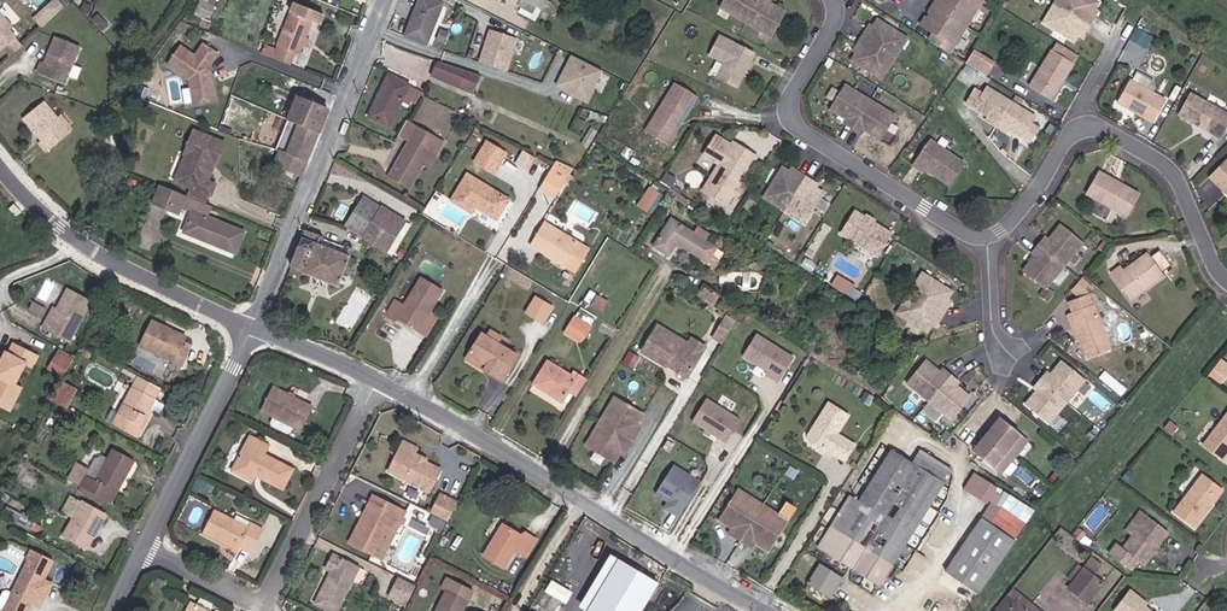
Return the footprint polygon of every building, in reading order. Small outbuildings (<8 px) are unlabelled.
[(32,14),(39,24),(64,7),(59,0),(53,0),(32,14)] [(77,0),(76,0),(72,3),(78,9),(82,5),(77,0)] [(431,46),(446,6),(429,0),(424,0),(410,38),(431,46)] [(539,18),(547,0),(526,0),(521,11),(539,18)] [(782,8),(775,5),(777,0),(732,0),(727,9),(780,36),(793,11),(783,6),(782,8)] [(964,61),(1001,0),(951,0),(937,21),(933,19),(928,27),(942,36),(937,44),(964,61)] [(1103,17),(1095,13),(1098,9),(1102,2),(1098,0),(1059,0),(1045,25),(1079,43),(1083,36),(1085,32),(1092,36),(1103,17)] [(201,14),(214,19),(218,9),(204,4),(201,14)] [(431,46),(436,48),(451,8),(446,6),(431,46)] [(0,7),(0,38),(10,49),(14,45),(26,35),(0,7)] [(281,51),(285,53),(281,62),(292,67),(296,57),(301,59),(304,50),(307,43),(314,24),(322,27),(325,18),(298,8),(281,51)] [(1103,17),(1105,13),(1098,9),(1095,13),(1103,17)] [(853,61),(889,87),(918,44),(881,20),(877,28),(874,33),(870,31),(858,48),(860,50),(857,55),(853,61)] [(1144,47),(1151,35),(1141,30),(1134,41),(1144,47)] [(1083,36),(1090,40),(1092,36),(1085,32),(1083,36)] [(513,74),(523,42),(496,33),(486,66),(513,74)] [(22,54),(34,43),(26,35),(14,45),(22,54)] [(740,88),(758,54),(723,36),(713,56),(728,63),(721,78),(740,88)] [(1060,42),(1028,93),(1050,107),(1082,55),(1060,42)] [(53,77),(83,88),(96,52),(69,43),(61,66),(57,65),(53,77)] [(265,52),(274,55),(277,47),(269,44),(265,52)] [(189,47),(174,66),(195,82),(198,107),(223,103),(221,83),(216,79),(215,73),(219,69),(227,58),(212,47),(203,58),(189,47)] [(973,49),(967,63),(991,74),(998,60),(973,49)] [(595,103),(609,73),(579,58),(564,89),(595,103)] [(458,90),(477,97),(484,79),(443,65),(439,78),(460,86),(458,90)] [(1151,88),(1156,79),(1140,70),(1135,80),(1151,88)] [(458,90),(460,86),(439,78),(437,83),(458,90)] [(373,121),(394,130),(407,102),(415,105),(420,92),(393,79),(373,121)] [(1159,121),(1171,98),(1156,91),(1158,86),(1156,79),(1151,88),(1135,80),(1133,80),(1121,102),(1130,106),(1132,103),(1136,104),(1134,109),(1159,121)] [(639,145),(661,159),(701,96),(678,82),(639,145)] [(884,138),(896,117),(846,86),(833,109),(842,114),(843,113),(849,116),(847,122),(865,132),(867,127),(873,129),(871,132),(884,138)] [(1039,118),(1013,103),(987,87),(983,94),(975,89),(967,103),(990,117),(988,120),(998,126),(1009,133),(1011,129),(1033,143),(1042,129),(1035,125),(1039,118)] [(420,107),(424,99),(426,94),(420,92),(415,105),(420,107)] [(1226,136),(1226,109),(1196,92),(1184,114),(1199,122),(1203,121),(1208,124),(1210,128),(1226,137),(1226,136)] [(313,107),(322,110),(324,105),(315,101),(313,107)] [(59,150),(79,132),(53,102),(36,117),(55,140),(52,142),(59,150)] [(286,171),(310,181),(335,117),(322,110),(313,107),(308,104),(298,128),(302,130),(300,136),(292,156),(286,171)] [(403,140),(411,145),(419,128),(412,123),(403,140)] [(413,196),(431,171),(447,147),(419,128),(411,145),(416,148),(396,176),(393,182),(413,196)] [(285,153),(292,156),(300,136),(293,133),(285,153)] [(219,168),(223,169),(231,147),(201,134),(189,167),(191,172),(186,186),(196,190),(215,197),(218,199),(222,188),(214,185),(217,176),(216,175),(219,168)] [(723,153),(727,156),(736,141),(732,139),(723,153)] [(970,161),(934,140),(919,166),(928,171),(929,169),(956,185),(970,161)] [(705,192),(727,204),(757,154),(736,141),(727,156),(723,153),(707,143),(695,164),(715,175),(705,192)] [(481,169),(501,181),(515,159),(496,146),(481,169)] [(431,171),(437,174),(453,151),(447,147),(431,171)] [(1213,176),(1226,189),(1226,161),(1213,176)] [(562,164),(556,174),(572,183),(579,172),(562,164)] [(810,221),(828,192),(816,185),(818,181),(799,171),(797,173),(785,167),(767,196),(810,221)] [(1132,213),(1142,190),(1102,171),(1091,194),(1132,213)] [(556,174),(546,191),(561,200),(568,189),(572,183),(556,174)] [(500,229),(514,208),(474,182),(457,209),(471,217),(474,213),(500,229)] [(577,186),(572,183),(568,189),(573,193),(577,186)] [(363,241),(364,241),(387,194),(374,185),(348,228),(363,241)] [(649,185),(638,205),(649,211),(660,190),(649,185)] [(244,259),(253,238),(209,219),(214,208),(211,207),(193,199),(172,189),(164,207),(178,213),(181,206),(189,210),(201,215),(192,236),(244,259)] [(193,199),(211,207),(215,197),(196,190),(193,199)] [(390,237),(392,232),(398,219),(393,216),(400,202),(387,194),(364,241),(384,250),(390,237)] [(178,213),(186,216),(189,210),(181,206),(178,213)] [(882,255),(894,234),(857,211),(845,233),(882,255)] [(392,232),(400,236),(406,222),(398,219),(392,232)] [(729,267),(737,253),(684,221),(666,249),(681,258),(689,244),(729,267)] [(1046,286),(1087,241),(1065,222),(1058,231),(1059,232),(1054,239),(1049,234),(1034,250),(1039,254),(1033,261),(1031,259),(1025,268),(1046,286)] [(595,251),(551,225),(537,248),(581,274),(595,251)] [(295,272),(341,290),(356,255),(350,253),(348,257),(327,248),(328,244),(317,240),(319,235),(310,232),(295,272)] [(384,250),(391,253),(396,240),(390,237),(384,250)] [(856,243),(851,252),(866,262),(872,253),(856,243)] [(1136,299),(1169,275),(1152,251),(1128,268),(1125,265),(1116,272),(1136,299)] [(939,322),(943,323),(954,304),(951,303),(958,290),(927,272),(901,315),(932,333),(939,322)] [(851,294),(856,284),(837,274),(831,284),(851,294)] [(809,291),(813,283),(800,275),(795,283),(809,291)] [(401,324),(423,337),(448,298),(426,285),(409,310),(399,305),(387,323),(398,329),(401,324)] [(52,318),(47,328),(75,342),(96,298),(72,286),(62,307),(56,320),(52,318)] [(710,298),(724,307),(731,294),(716,286),(710,298)] [(1092,290),(1075,297),(1080,308),(1075,311),(1084,334),(1093,357),(1116,348),(1092,290)] [(539,316),(554,324),(564,307),(550,298),(539,316)] [(58,305),(52,318),(56,320),(62,307),(58,305)] [(1084,334),(1075,311),(1071,312),(1080,335),(1084,334)] [(724,341),(732,345),(748,321),(739,316),(724,341)] [(573,334),(589,344),(599,328),(582,318),(573,334)] [(187,349),(192,338),(175,330),(173,334),(168,331),(170,327),(163,323),(149,348),(166,357),(168,353),(183,360),(181,364),(190,368),(196,353),(187,349)] [(652,355),(672,367),(689,340),(668,328),(652,355)] [(511,385),(527,356),(505,345),(509,337),(496,332),(493,339),(487,336),(475,357),(495,368),(491,375),(511,385)] [(799,357),(763,334),(749,356),(777,373),(775,376),(784,382),(799,357)] [(692,374),(697,377),(710,356),(694,347),(696,344),(689,340),(672,367),(676,370),(679,364),(682,366),(681,368),(684,369),(682,373),(690,378),(692,374)] [(710,356),(714,348),(699,341),(696,344),(694,347),(710,356)] [(18,384),(28,362),(37,367),(42,355),(17,343),(12,354),(8,352),(0,367),(0,377),(0,406),(3,408),(15,383),(18,384)] [(1226,364),(1226,360),(1221,355),(1213,364),(1221,371),(1226,364)] [(491,375),(495,368),(475,357),(471,365),(491,375)] [(63,358),(58,368),(73,375),(77,365),(63,358)] [(1030,405),(1054,424),(1090,378),(1066,359),(1058,369),(1060,370),(1057,375),(1052,371),(1038,387),(1043,391),(1039,396),(1038,395),(1030,405)] [(966,391),(965,392),(958,387),(962,382),(946,369),(941,374),(934,368),(936,367),(928,360),(910,382),(958,420),(975,397),(966,391)] [(583,390),(579,388),(582,382),(554,364),(536,394),(565,411),(572,397),(578,400),(583,390)] [(136,422),(145,405),(154,387),(138,379),(115,423),(138,435),(142,425),(136,422)] [(3,408),(13,412),(26,388),(18,384),(15,383),(3,408)] [(59,404),(74,412),(84,393),(69,385),(59,404)] [(263,419),(304,439),(315,415),(274,395),(263,419)] [(616,462),(637,427),(645,414),(619,398),(590,445),(616,462)] [(714,398),(699,420),(733,442),(747,419),(714,398)] [(855,458),(864,442),(847,432),(857,412),(838,401),(817,434),(819,439),(833,447),(835,445),(844,450),(844,452),(855,458)] [(940,419),(944,411),(927,403),(923,412),(940,419)] [(136,422),(142,425),(151,408),(145,405),(136,422)] [(1202,441),(1224,457),(1226,452),(1226,405),(1202,441)] [(624,452),(628,455),(641,435),(637,433),(648,416),(645,414),(637,427),(616,462),(618,462),(624,452)] [(982,449),(1011,470),(1033,440),(1005,419),(982,449)] [(283,495),(293,477),(263,461),(267,450),(248,440),(228,477),(249,488),(253,480),(283,495)] [(392,475),(436,496),(447,473),(430,465),(429,468),(415,462),(417,458),(404,452),(392,475)] [(82,472),(76,482),(117,506),(131,480),(135,482),(143,463),(123,453),(119,462),(113,459),(106,462),(101,472),(97,480),(82,472)] [(888,589),(961,473),(930,454),(922,466),(901,453),(868,504),(859,498),(826,549),(888,589)] [(430,465),(432,461),(418,455),(417,458),(415,462),(429,468),(430,465)] [(86,464),(82,472),(97,480),(101,472),(86,464)] [(707,482),(680,464),(662,492),(675,500),(681,504),(677,510),(685,516),(707,482)] [(1224,490),(1202,473),(1172,512),(1194,529),(1207,512),(1206,509),(1209,506),(1212,506),(1224,490)] [(955,571),(987,594),(1044,520),(1020,501),(1017,503),(1011,499),(1013,496),(991,481),(982,493),(1000,506),(1003,500),(1008,503),(997,517),(1002,521),(998,526),(993,523),(955,571)] [(757,530),(770,507),(748,493),(734,516),(757,530)] [(675,500),(671,507),(677,510),(681,504),(675,500)] [(433,519),(447,526),(456,509),(441,502),(433,519)] [(71,539),(95,549),(112,519),(87,506),(71,539)] [(397,516),(379,507),(376,512),(395,520),(397,516)] [(777,522),(771,519),(776,510),(770,507),(757,530),(769,537),(777,522)] [(783,544),(796,522),(776,510),(771,519),(777,522),(769,537),(783,544)] [(1141,510),(1126,531),(1133,536),(1148,515),(1141,510)] [(385,539),(396,543),(406,520),(397,516),(395,520),(376,512),(364,538),(358,535),(351,551),(374,562),(385,539)] [(243,551),(257,557),(267,535),(255,530),(253,534),(215,515),(204,538),(241,556),(243,551)] [(1169,531),(1148,515),(1133,536),(1122,550),(1116,545),(1110,554),(1133,570),(1139,561),(1144,565),(1154,552),(1157,547),(1169,531)] [(783,544),(769,537),(757,530),(734,516),(727,526),(741,533),(747,537),(742,546),(755,554),(759,547),(775,556),(783,544)] [(516,548),(529,556),(541,536),(529,528),(525,534),(509,525),(499,540),(495,538),(485,554),(506,566),(516,548)] [(736,543),(742,546),(747,537),(741,533),(736,543)] [(6,610),(30,610),(33,603),(38,606),(50,584),(46,582),(55,565),(33,553),(29,563),(31,564),(14,597),(7,610),(6,610)] [(575,607),(583,610),(640,610),(657,582),(606,553),(575,607)] [(356,586),(363,589),(368,579),(334,563),(328,576),(334,579),(319,610),(344,610),(356,586)] [(817,588),(839,601),(851,581),(829,568),(817,588)] [(1077,589),(1097,604),(1111,586),(1092,570),(1077,589)] [(477,595),(453,580),(446,592),(449,593),(439,610),(468,610),(477,595)] [(545,591),(567,601),(572,590),(550,580),(545,591)] [(386,598),(405,608),(413,592),(394,582),(386,598)] [(38,606),(44,609),(56,587),(50,584),(38,606)] [(1118,610),(1146,610),(1150,606),(1133,592),(1118,610)] [(7,610),(14,597),(4,593),(0,601),(0,607),(7,610)] [(1023,601),(1015,610),(1036,610),(1023,601)]
